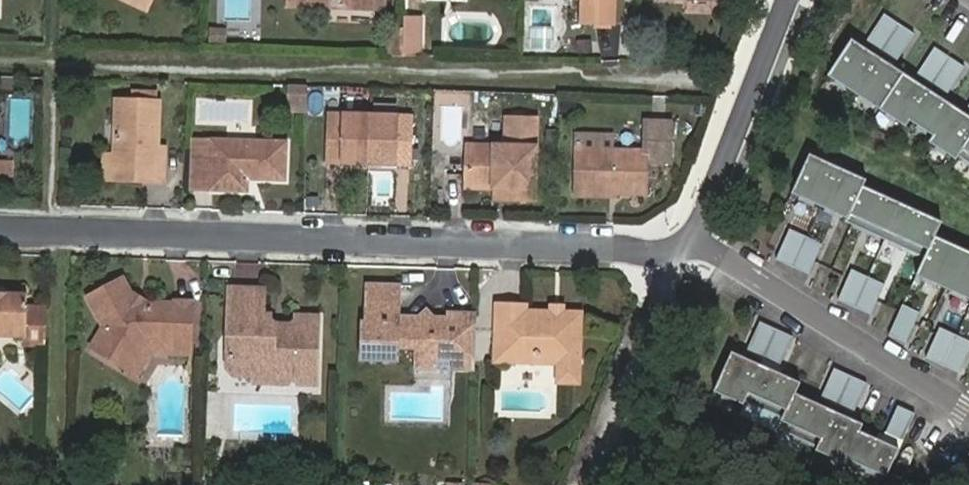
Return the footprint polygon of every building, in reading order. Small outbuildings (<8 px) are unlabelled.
[(146,9),(150,0),(127,0),(146,9)] [(614,0),(595,0),(594,23),(613,23),(614,0)] [(915,35),(885,16),(867,43),(897,63),(915,35)] [(422,19),(404,18),(404,30),(403,47),(422,47),(422,19)] [(389,56),(403,56),(403,47),(404,30),(390,29),(389,56)] [(225,41),(226,30),(211,30),(211,40),(225,41)] [(652,54),(666,55),(667,39),(653,38),(652,54)] [(852,41),(828,77),(906,128),(910,121),(933,137),(929,143),(956,161),(958,157),(968,164),(968,118),(852,41)] [(403,56),(422,57),(422,47),(403,47),(403,56)] [(965,68),(935,49),(917,76),(947,96),(965,68)] [(307,86),(290,85),(289,109),(307,109),(307,86)] [(165,148),(158,147),(160,102),(117,100),(114,172),(132,173),(132,179),(164,181),(165,148)] [(465,100),(442,100),(441,124),(464,124),(465,100)] [(413,167),(414,114),(328,111),(326,164),(413,167)] [(536,200),(536,189),(537,118),(507,118),(506,146),(467,144),(466,188),(507,189),(507,199),(536,200)] [(647,120),(647,151),(612,150),(577,149),(577,192),(646,193),(646,160),(671,161),(672,121),(647,120)] [(578,134),(577,149),(612,150),(612,135),(578,134)] [(212,140),(195,139),(193,189),(210,189),(212,140)] [(248,178),(285,179),(286,142),(212,140),(210,189),(247,190),(248,178)] [(810,155),(792,195),(847,220),(846,222),(925,258),(916,276),(968,300),(968,253),(935,238),(942,223),(864,188),(867,181),(810,155)] [(823,245),(791,230),(777,260),(810,275),(823,245)] [(885,285),(852,270),(839,300),(871,315),(885,285)] [(193,303),(148,302),(131,291),(123,276),(87,295),(104,326),(91,346),(130,371),(147,343),(191,344),(193,303)] [(448,319),(434,318),(427,310),(420,317),(398,317),(399,286),(368,284),(367,322),(363,322),(363,359),(397,360),(397,347),(417,348),(417,368),(435,368),(435,358),(451,359),(452,333),(447,332),(448,319)] [(298,383),(316,383),(319,316),(302,316),(289,327),(288,335),(273,334),(273,319),(268,319),(269,315),(263,315),(265,289),(230,287),(227,366),(235,375),(255,376),(255,382),(288,383),(293,375),(298,383)] [(28,293),(0,292),(0,336),(26,337),(26,344),(45,344),(47,306),(27,306),(28,293)] [(579,382),(581,313),(526,312),(526,306),(497,305),(496,361),(558,362),(558,381),(579,382)] [(920,313),(903,305),(889,336),(907,343),(920,313)] [(793,337),(761,322),(747,352),(780,367),(793,337)] [(940,328),(927,358),(959,373),(968,352),(968,341),(940,328)] [(801,383),(732,352),(714,391),(744,405),(749,393),(787,411),(779,429),(818,447),(816,450),(845,464),(847,459),(886,477),(899,449),(860,432),(863,425),(796,394),(801,383)] [(867,384),(835,369),(821,399),(854,414),(867,384)] [(915,414),(898,406),(884,436),(901,444),(915,414)]
